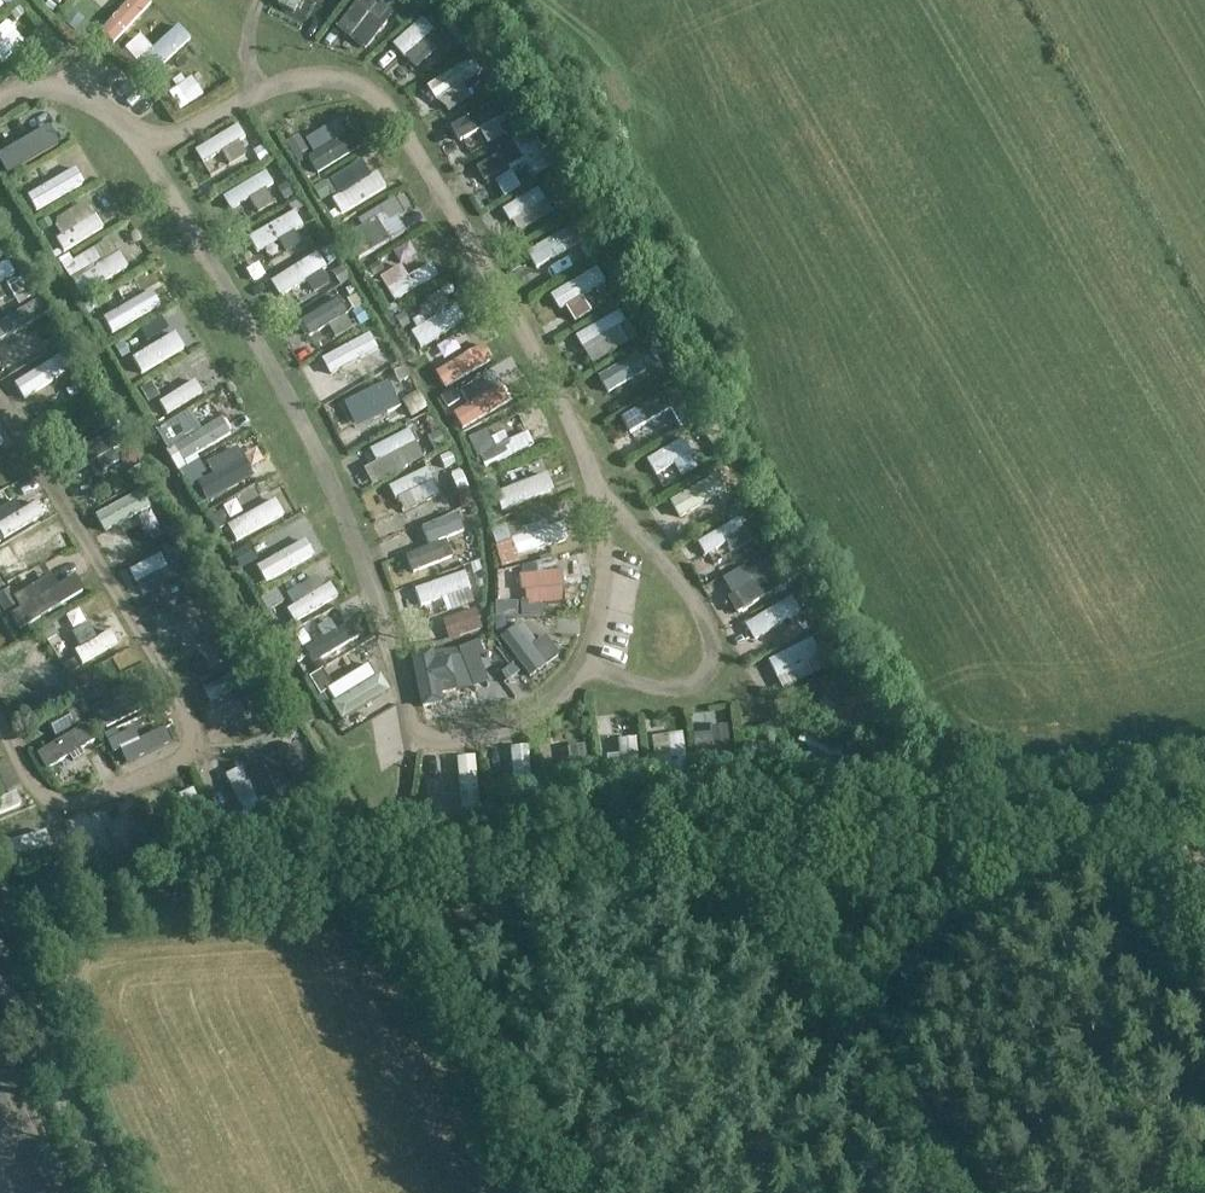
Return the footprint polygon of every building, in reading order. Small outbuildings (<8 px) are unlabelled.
[(143,31),(163,16),(151,0),(131,0),(123,6),(143,31)] [(365,14),(392,39),(428,0),(427,0),(377,0),(365,14)] [(454,5),(419,31),(439,58),(474,32),(454,5)] [(25,52),(48,27),(29,10),(7,35),(25,52)] [(169,56),(188,34),(170,17),(150,39),(169,56)] [(205,99),(232,84),(221,65),(194,80),(205,99)] [(479,100),(502,82),(492,71),(470,89),(479,100)] [(494,142),(554,111),(549,101),(536,108),(526,89),(479,114),(494,142)] [(268,111),(220,139),(227,152),(276,125),(268,111)] [(333,145),(344,162),(390,133),(379,116),(333,145)] [(74,127),(35,145),(41,158),(80,140),(74,127)] [(504,157),(514,172),(552,146),(542,132),(504,157)] [(360,166),(376,198),(414,179),(397,147),(360,166)] [(86,151),(65,163),(74,177),(95,165),(86,151)] [(540,163),(549,176),(562,168),(553,155),(540,163)] [(74,200),(104,172),(96,164),(77,181),(63,166),(52,176),(74,200)] [(252,178),(263,210),(281,204),(274,184),(301,176),(297,164),(252,178)] [(111,191),(78,210),(88,227),(78,232),(85,244),(146,210),(124,172),(106,183),(111,191)] [(545,222),(583,199),(568,174),(530,197),(545,222)] [(383,206),(389,221),(421,209),(415,194),(383,206)] [(284,244),(335,212),(325,196),(274,228),(284,244)] [(12,220),(3,205),(0,207),(0,228),(12,220)] [(425,205),(385,233),(394,245),(433,218),(425,205)] [(157,257),(145,236),(157,229),(148,213),(131,222),(136,230),(110,245),(118,259),(105,266),(114,281),(157,257)] [(563,234),(577,261),(617,239),(603,213),(563,234)] [(333,270),(357,255),(347,240),(298,269),(311,292),(337,277),(333,270)] [(102,244),(87,250),(93,267),(108,262),(102,244)] [(26,273),(43,263),(35,250),(0,271),(0,297),(4,295),(9,303),(35,288),(26,273)] [(425,292),(467,260),(458,250),(439,265),(432,255),(409,272),(425,292)] [(587,298),(635,270),(626,255),(578,282),(587,298)] [(459,285),(462,300),(478,296),(474,281),(459,285)] [(129,304),(135,321),(182,304),(175,287),(129,304)] [(366,314),(367,315),(378,311),(370,290),(325,305),(332,325),(366,314)] [(435,321),(445,337),(494,310),(485,293),(435,321)] [(377,301),(385,319),(398,313),(390,295),(377,301)] [(599,324),(607,339),(657,313),(649,299),(599,324)] [(18,317),(24,332),(41,325),(35,310),(18,317)] [(393,328),(345,347),(351,361),(399,343),(393,328)] [(196,330),(161,347),(168,362),(204,345),(196,330)] [(459,359),(465,374),(518,353),(512,338),(459,359)] [(682,338),(621,363),(628,382),(690,358),(682,338)] [(371,371),(402,355),(396,343),(365,359),(371,371)] [(70,349),(46,373),(34,385),(61,413),(98,377),(70,349)] [(229,383),(214,359),(212,360),(205,349),(162,375),(174,395),(180,391),(190,407),(229,383)] [(481,416),(534,395),(523,366),(489,379),(495,394),(475,401),(481,416)] [(376,408),(422,386),(414,369),(368,392),(376,408)] [(626,422),(638,440),(684,411),(686,414),(707,401),(694,379),(626,422)] [(433,407),(454,397),(447,381),(425,390),(433,407)] [(193,447),(245,420),(234,401),(183,428),(193,447)] [(546,409),(528,414),(533,430),(499,440),(505,459),(556,443),(546,409)] [(433,421),(391,441),(398,455),(440,435),(433,421)] [(704,427),(664,462),(676,476),(716,441),(704,427)] [(212,471),(237,456),(231,446),(206,461),(212,471)] [(420,449),(398,456),(401,467),(423,460),(420,449)] [(254,456),(225,468),(229,479),(258,467),(254,456)] [(418,504),(460,492),(451,463),(410,476),(418,504)] [(687,498),(700,525),(743,506),(726,468),(698,481),(703,491),(687,498)] [(565,476),(545,483),(541,470),(507,482),(513,500),(523,497),(526,506),(570,491),(565,476)] [(126,529),(174,496),(164,482),(116,514),(126,529)] [(238,522),(255,512),(245,495),(228,505),(238,522)] [(263,531),(303,512),(296,497),(256,515),(263,531)] [(716,540),(710,543),(716,556),(763,534),(752,510),(711,529),(716,540)] [(463,518),(425,533),(431,548),(469,534),(463,518)] [(534,556),(590,539),(584,520),(528,537),(534,556)] [(288,572),(325,549),(314,530),(277,553),(288,572)] [(13,558),(0,534),(0,565),(13,558)] [(143,557),(156,594),(194,581),(188,566),(185,568),(177,545),(143,557)] [(734,579),(742,597),(795,572),(787,555),(734,579)] [(313,600),(301,611),(313,625),(355,590),(336,566),(306,591),(313,600)] [(795,571),(774,580),(778,591),(799,583),(795,571)] [(484,572),(429,584),(434,604),(489,592),(484,572)] [(79,604),(106,587),(98,575),(71,591),(79,604)] [(540,607),(579,605),(578,576),(538,578),(540,607)] [(297,579),(279,587),(288,605),(305,598),(297,579)] [(199,632),(205,646),(224,638),(216,618),(221,616),(210,589),(170,606),(184,638),(199,632)] [(803,597),(756,630),(767,646),(814,613),(803,597)] [(332,641),(323,648),(335,663),(376,633),(367,621),(368,620),(358,606),(325,631),(332,641)] [(573,631),(572,608),(556,609),(557,632),(573,631)] [(561,671),(541,643),(556,631),(543,614),(511,638),(544,683),(561,671)] [(792,696),(841,670),(826,640),(776,666),(792,696)] [(338,666),(345,682),(390,663),(384,647),(338,666)] [(468,663),(464,648),(447,652),(451,668),(468,663)] [(497,653),(481,658),(495,700),(511,694),(497,653)] [(451,663),(434,663),(436,716),(453,716),(451,663)] [(223,684),(230,699),(269,681),(262,666),(223,684)] [(348,698),(357,717),(404,695),(395,676),(348,698)] [(146,681),(126,690),(129,698),(113,705),(117,713),(108,717),(114,730),(159,710),(146,681)] [(285,697),(265,705),(269,716),(289,709),(285,697)] [(378,709),(383,717),(404,705),(400,697),(378,709)] [(853,702),(847,715),(831,708),(823,725),(880,750),(893,720),(853,702)] [(85,727),(65,738),(78,762),(113,743),(107,732),(92,740),(85,727)] [(689,786),(687,740),(675,740),(676,762),(663,763),(665,787),(689,786)] [(643,778),(642,745),(627,745),(629,779),(643,778)] [(262,809),(323,792),(310,746),(260,759),(263,769),(252,772),(262,809)] [(488,793),(487,760),(468,761),(470,794),(488,793)] [(524,763),(524,792),(543,792),(544,764),(524,763)] [(52,839),(53,855),(70,855),(69,838),(52,839)]
